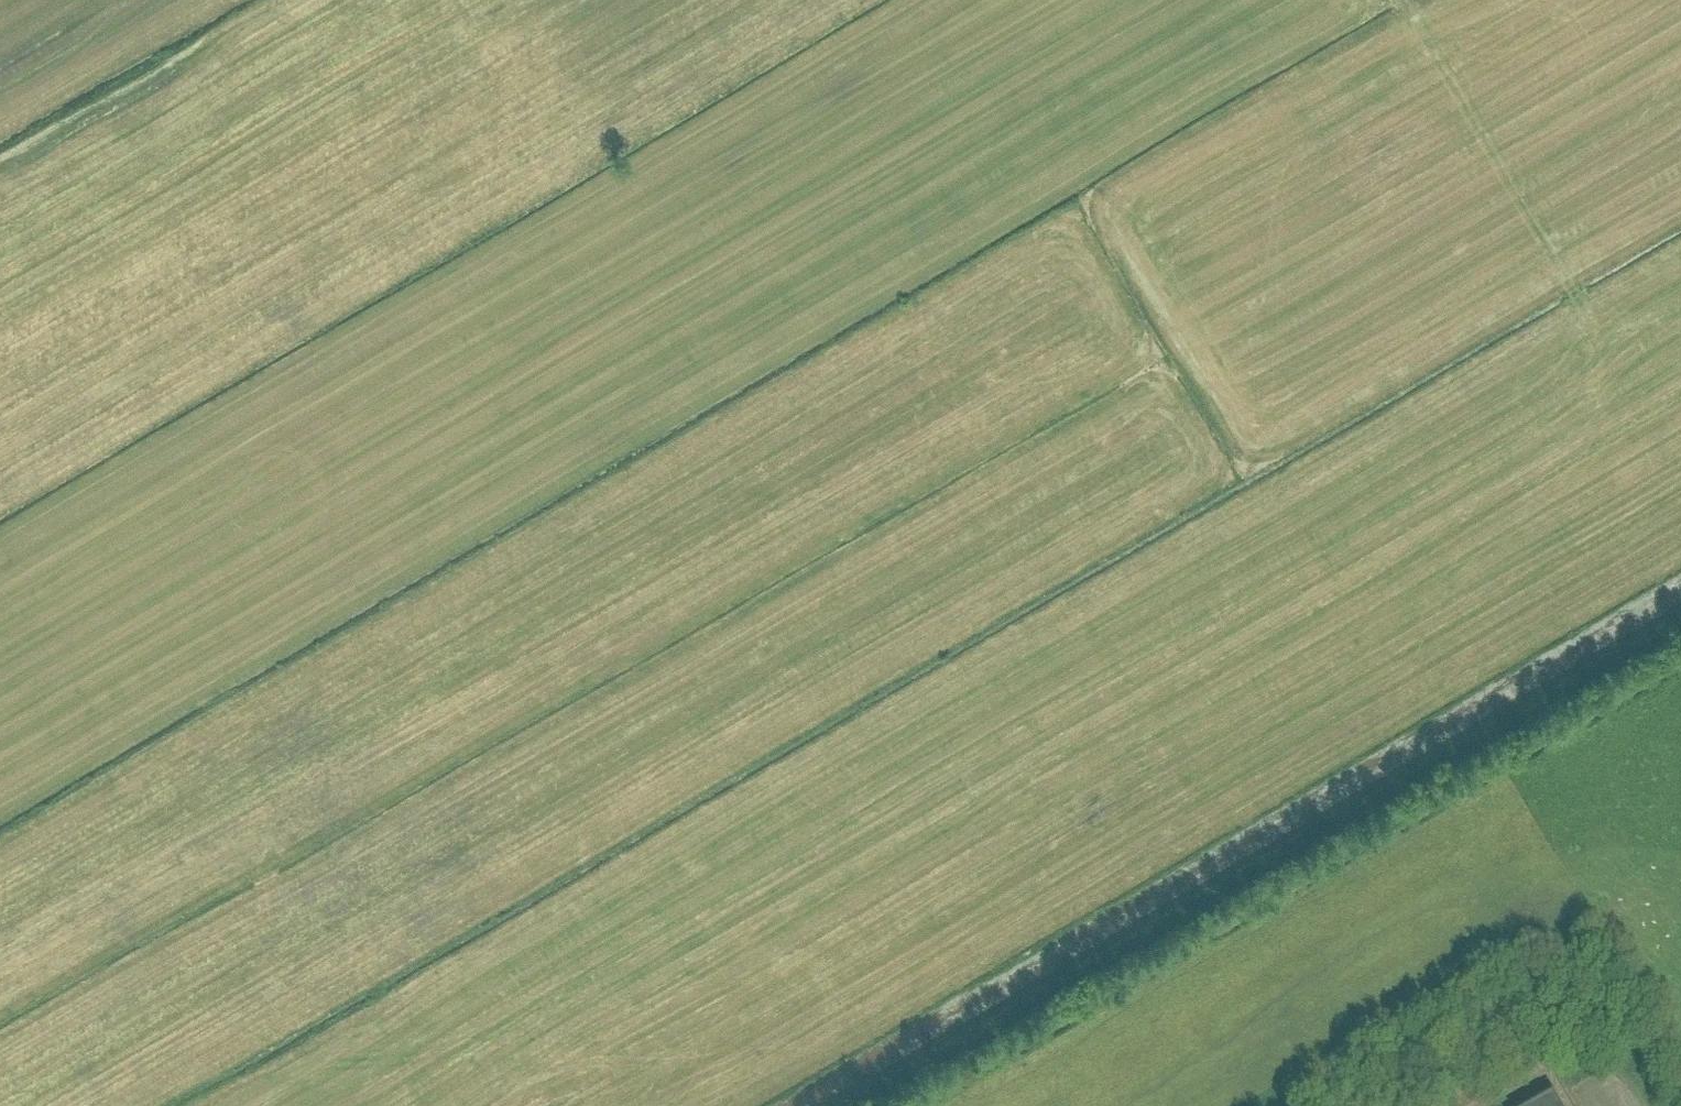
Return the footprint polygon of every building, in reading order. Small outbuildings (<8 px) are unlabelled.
[(1596,1089),(1587,1094),(1593,1105),(1604,1105),(1596,1089)]
